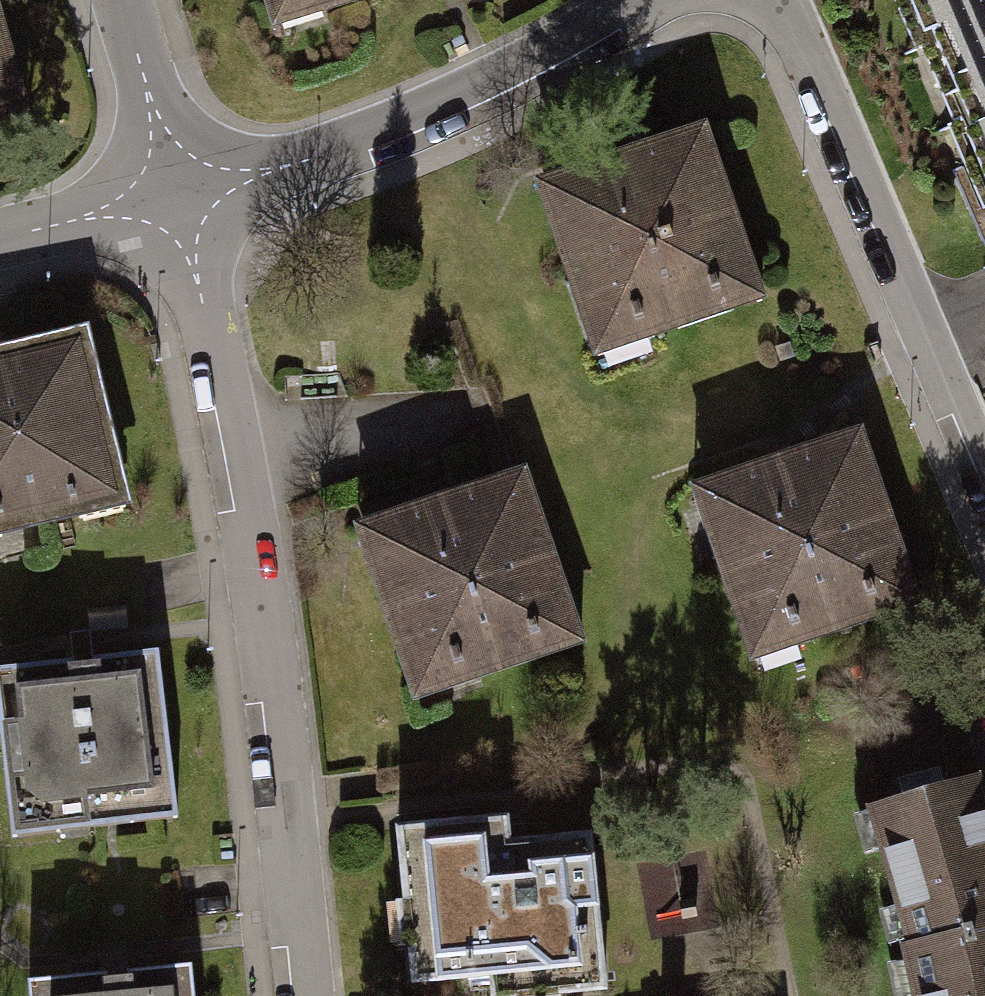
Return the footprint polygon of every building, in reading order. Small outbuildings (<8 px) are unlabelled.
[(272,12),(312,0),(268,0),(272,12)] [(322,11),(358,0),(319,0),(322,11)] [(889,3),(984,225),(984,0),(896,0),(889,3)] [(22,106),(0,27),(0,112),(22,106)] [(704,120),(530,179),(591,354),(764,295),(704,120)] [(0,333),(0,530),(135,494),(86,310),(0,333)] [(861,413),(684,477),(748,656),(926,592),(861,413)] [(520,460),(347,519),(409,703),(582,644),(520,460)] [(0,661),(0,707),(1,716),(2,730),(12,828),(65,824),(95,818),(180,810),(160,642),(98,651),(66,655),(0,661)] [(862,821),(897,964),(984,945),(984,787),(862,821)] [(398,827),(410,975),(434,976),(447,972),(485,971),(488,995),(546,995),(608,988),(596,904),(595,883),(591,870),(590,853),(588,832),(503,839),(501,818),(398,827)] [(897,964),(904,995),(984,995),(984,945),(897,964)] [(30,977),(32,995),(199,995),(195,959),(133,965),(101,968),(30,977)]
